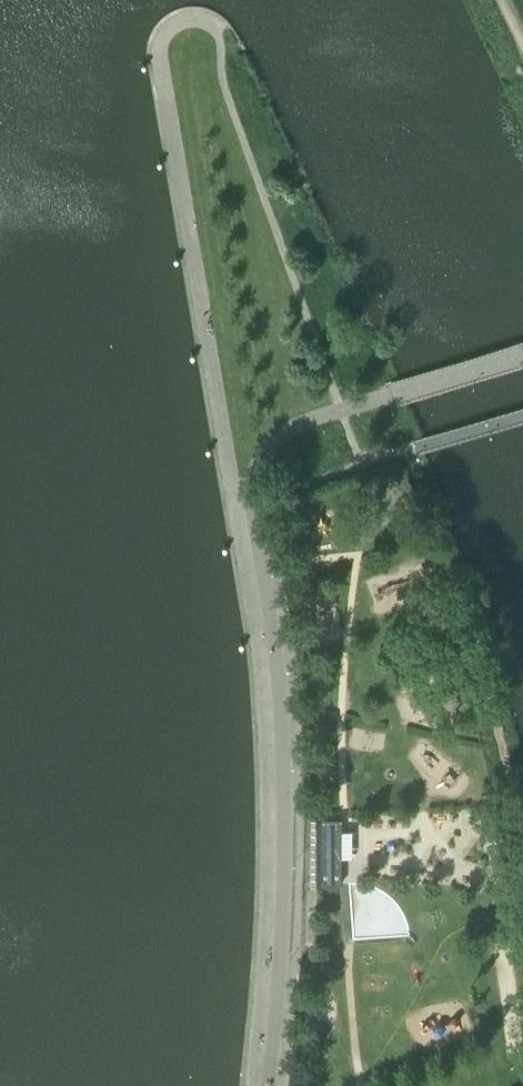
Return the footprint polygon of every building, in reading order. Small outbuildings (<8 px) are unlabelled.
[(340,817),(320,817),(320,856),(340,856),(340,847),(340,817)] [(340,867),(320,867),(320,883),(340,883),(340,867)]
